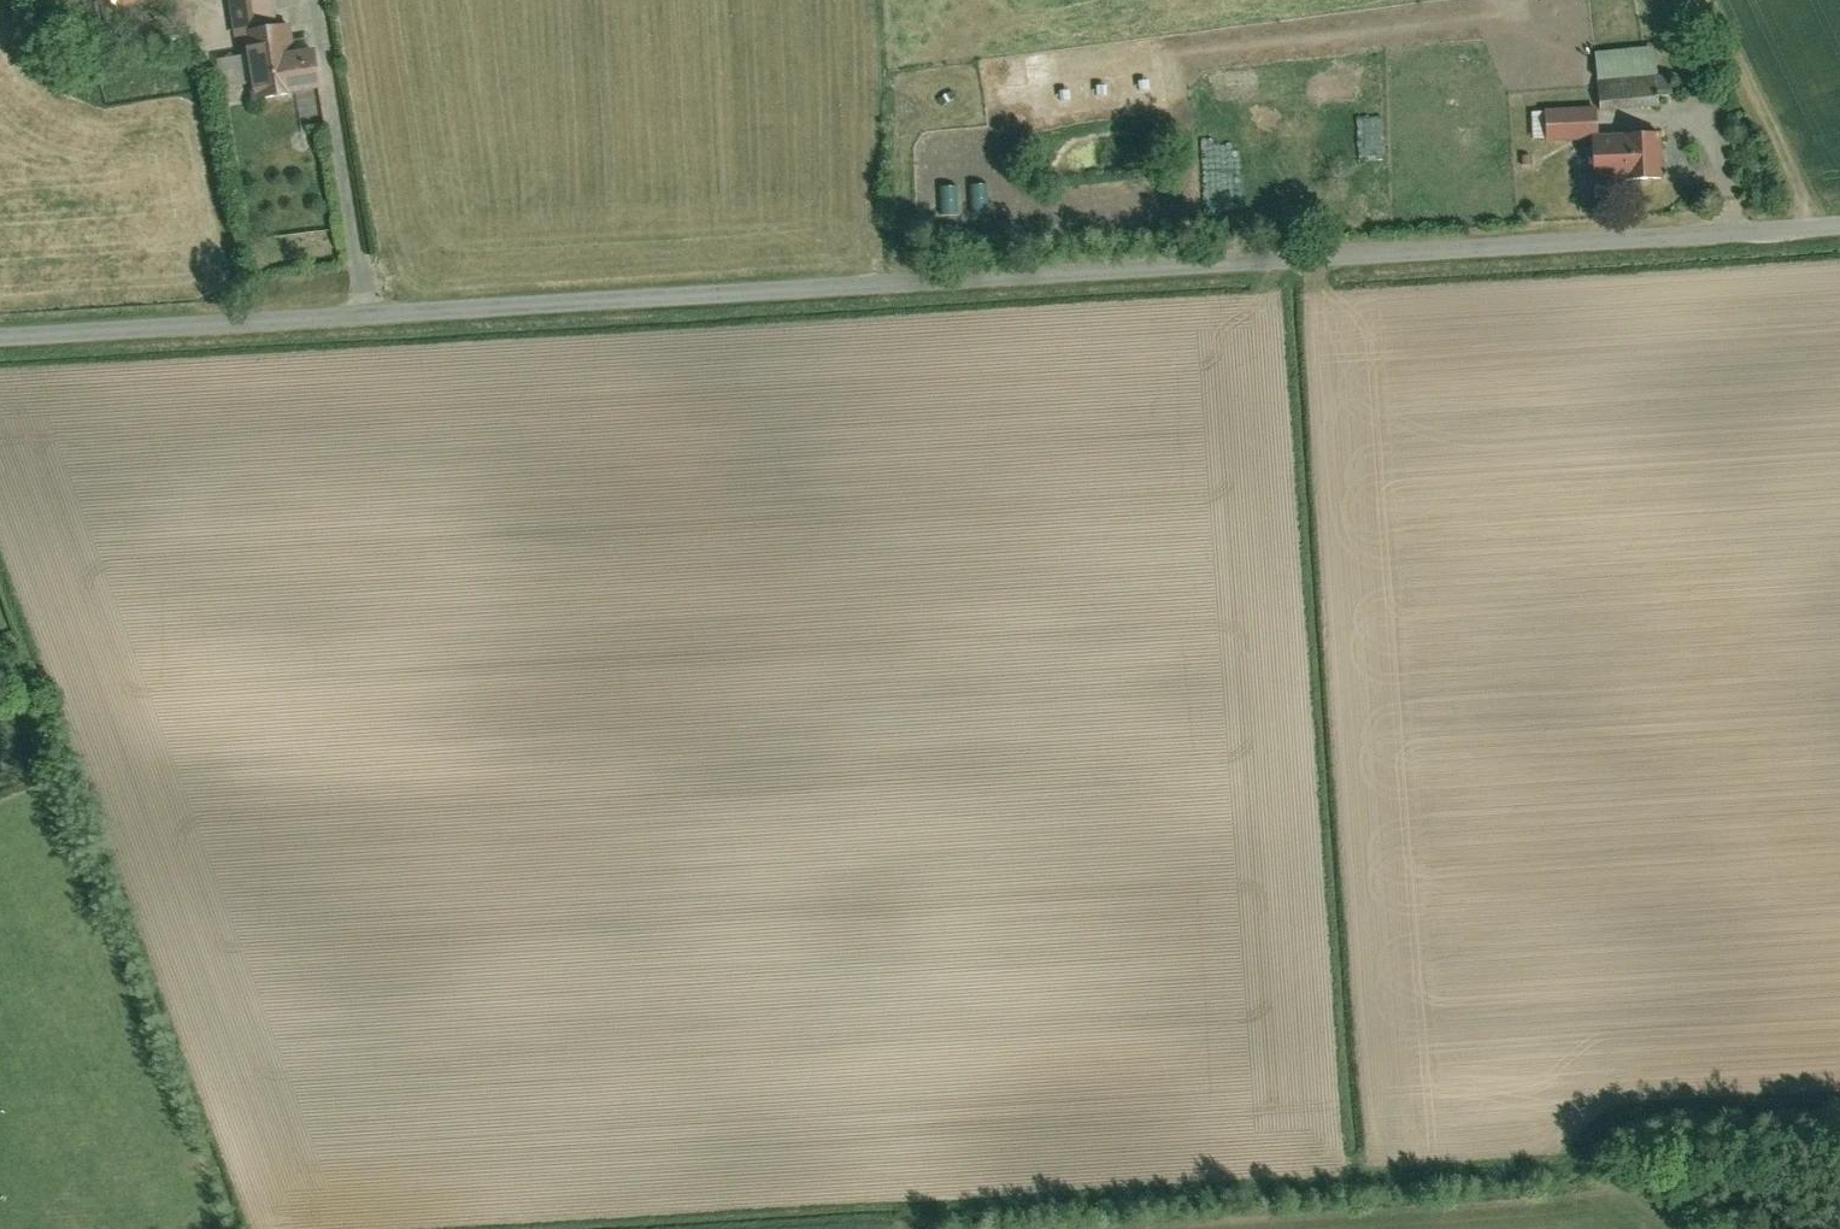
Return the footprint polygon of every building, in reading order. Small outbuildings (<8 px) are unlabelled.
[(119,9),(137,0),(114,0),(119,9)] [(257,99),(322,90),(315,48),(288,52),(284,23),(246,29),(257,99)] [(1598,82),(1651,79),(1649,49),(1596,53),(1598,82)] [(218,57),(222,84),(250,80),(246,53),(218,57)] [(1651,79),(1598,82),(1599,109),(1653,106),(1651,79)] [(1596,108),(1545,111),(1547,138),(1598,135),(1596,108)] [(1662,174),(1659,134),(1625,136),(1626,141),(1595,143),(1597,178),(1662,174)]
